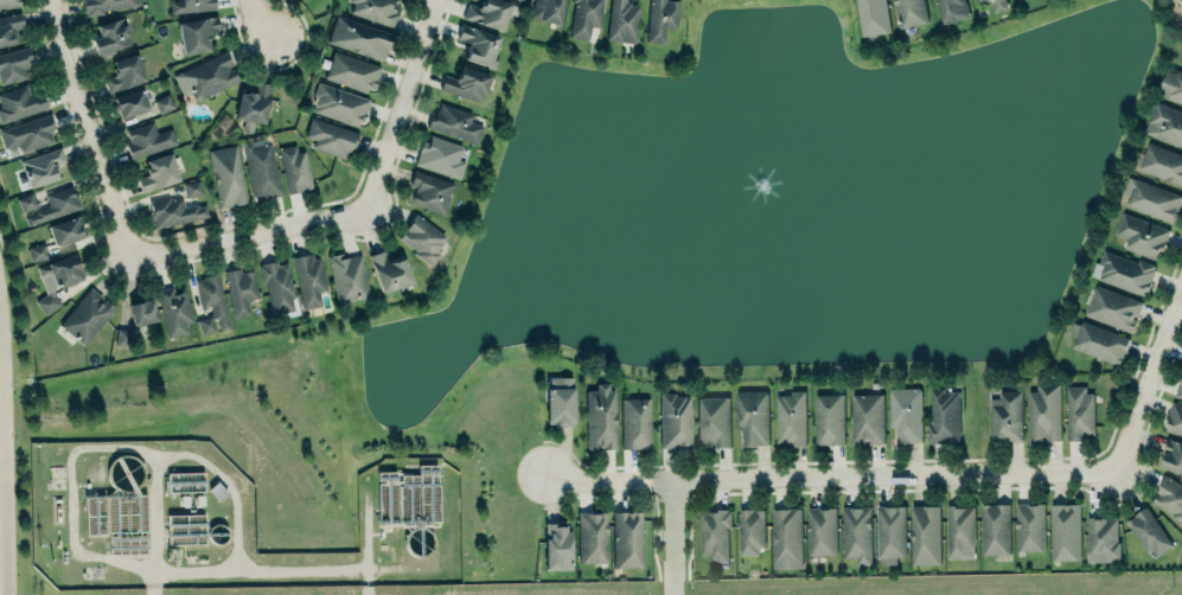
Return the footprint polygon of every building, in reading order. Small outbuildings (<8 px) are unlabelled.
[(136,0),(82,0),(84,14),(137,7),(136,0)] [(170,12),(214,10),(213,0),(170,0),(170,12)] [(398,12),(395,11),(397,4),(392,1),(393,0),(347,0),(353,1),(350,12),(394,27),(398,12)] [(481,7),(484,0),(502,0),(511,4),(501,31),(462,18),(467,2),(481,7)] [(531,17),(539,19),(558,24),(562,0),(534,0),(531,17)] [(570,1),(570,0),(603,0),(599,27),(590,25),(588,40),(567,37),(573,2),(570,1)] [(605,39),(609,0),(632,0),(631,2),(640,4),(634,44),(605,39)] [(646,40),(650,0),(678,0),(676,28),(664,27),(663,43),(646,40)] [(862,37),(890,32),(885,0),(856,0),(862,37)] [(900,28),(894,0),(924,0),(928,21),(900,28)] [(964,0),(934,0),(942,25),(969,17),(964,0)] [(978,4),(990,0),(993,12),(1008,8),(1006,0),(977,0),(978,4)] [(18,41),(0,45),(0,16),(20,12),(24,26),(15,28),(18,41)] [(327,41),(383,59),(392,32),(337,14),(327,41)] [(178,21),(217,15),(219,31),(206,33),(209,49),(183,53),(178,21)] [(91,38),(94,46),(96,53),(97,53),(98,56),(104,55),(103,53),(114,51),(114,49),(132,43),(124,24),(126,23),(123,17),(96,25),(98,34),(102,34),(91,38)] [(464,59),(496,69),(499,59),(492,56),(499,35),(461,23),(455,41),(468,45),(464,59)] [(31,76),(27,62),(31,61),(27,46),(0,53),(0,84),(31,76)] [(366,91),(325,77),(334,50),(381,65),(373,88),(368,85),(366,91)] [(181,95),(190,92),(193,100),(239,81),(226,51),(172,74),(181,95)] [(145,80),(136,52),(111,60),(115,74),(103,77),(108,92),(145,80)] [(437,89),(480,103),(486,85),(492,87),(494,77),(462,66),(459,75),(456,73),(455,77),(443,73),(437,89)] [(1158,95),(1181,104),(1181,72),(1168,66),(1158,95)] [(239,91),(235,118),(244,119),(242,130),(252,132),(253,121),(264,123),(271,83),(258,81),(256,93),(239,91)] [(369,98),(317,81),(312,96),(316,98),(312,111),(360,126),(369,98)] [(49,108),(44,91),(33,94),(32,90),(30,91),(26,82),(0,90),(0,124),(49,108)] [(113,96),(118,118),(148,110),(143,89),(113,96)] [(173,107),(168,93),(153,99),(159,112),(173,107)] [(469,120),(472,113),(437,101),(428,127),(476,143),(482,125),(469,120)] [(1156,102),(1144,133),(1181,147),(1181,112),(1156,102)] [(0,130),(49,113),(56,128),(52,129),(53,132),(50,133),(53,140),(21,151),(19,145),(18,146),(17,143),(6,147),(0,130)] [(304,136),(314,139),(311,146),(347,159),(357,133),(311,115),(304,136)] [(130,159),(177,143),(172,127),(156,133),(153,121),(128,129),(128,128),(126,129),(129,137),(128,137),(129,141),(126,143),(130,159)] [(415,165),(459,178),(464,161),(457,159),(462,144),(425,134),(415,165)] [(242,143),(254,197),(262,194),(263,200),(283,196),(271,142),(254,146),(253,141),(242,143)] [(1139,168),(1181,185),(1181,154),(1150,141),(1139,168)] [(219,207),(248,201),(236,143),(207,149),(219,207)] [(288,192),(313,187),(305,151),(298,152),(296,143),(279,147),(288,192)] [(20,160),(60,146),(65,160),(55,164),(57,168),(53,169),(56,178),(28,187),(20,160)] [(138,178),(142,192),(180,180),(171,151),(146,159),(148,166),(146,167),(148,174),(138,178)] [(416,187),(410,203),(444,213),(454,183),(414,170),(409,184),(416,187)] [(1136,178),(1125,205),(1171,223),(1181,196),(1136,178)] [(183,182),(185,197),(201,194),(199,179),(183,182)] [(71,186),(74,193),(76,192),(82,206),(27,225),(25,216),(46,206),(49,203),(45,194),(71,186)] [(16,198),(21,212),(37,205),(32,192),(16,198)] [(149,200),(152,210),(152,213),(151,213),(154,228),(209,216),(205,205),(199,206),(196,204),(184,205),(183,200),(179,197),(171,199),(170,196),(149,200)] [(1123,248),(1156,260),(1168,229),(1123,212),(1114,233),(1126,238),(1123,248)] [(396,238),(428,262),(447,237),(416,213),(396,238)] [(47,226),(55,246),(83,236),(75,215),(47,226)] [(31,261),(48,257),(44,242),(27,246),(31,261)] [(410,284),(403,255),(386,259),(384,250),(369,254),(378,291),(410,284)] [(1104,250),(1138,262),(1139,260),(1155,265),(1154,268),(1156,269),(1148,290),(1144,289),(1142,295),(1137,293),(1137,294),(1098,280),(1098,279),(1091,275),(1095,262),(1099,263),(1104,250)] [(292,256),(304,308),(321,305),(319,293),(320,293),(319,290),(327,289),(320,256),(313,258),(312,252),(308,254),(308,252),(292,256)] [(336,303),(369,297),(360,254),(343,257),(342,252),(327,255),(336,303)] [(37,267),(74,254),(83,279),(56,288),(51,275),(41,279),(37,267)] [(258,264),(262,264),(261,262),(276,258),(277,263),(287,262),(294,296),(292,298),(294,309),(273,314),(266,281),(262,282),(258,264)] [(232,318),(249,315),(246,299),(258,297),(253,269),(241,271),(240,267),(224,270),(232,318)] [(229,328),(219,273),(194,278),(199,306),(208,304),(210,316),(197,318),(200,334),(217,331),(217,330),(229,328)] [(1097,284),(1085,315),(1131,333),(1137,321),(1136,320),(1136,319),(1132,318),(1133,315),(1137,316),(1143,302),(1097,284)] [(58,324),(90,286),(115,307),(83,345),(58,324)] [(173,293),(172,286),(155,289),(166,337),(187,333),(185,322),(192,320),(185,290),(173,293)] [(129,306),(152,300),(156,321),(135,327),(129,306)] [(1075,339),(1072,347),(1118,365),(1129,340),(1075,318),(1068,336),(1075,339)] [(130,329),(116,328),(116,345),(129,345),(130,329)] [(1174,395),(1181,399),(1181,375),(1174,395)] [(545,377),(547,422),(552,421),(552,426),(574,426),(571,376),(545,377)] [(586,390),(587,448),(614,447),(613,389),(608,390),(607,382),(595,382),(595,390),(586,390)] [(1060,440),(1059,383),(1036,384),(1036,391),(1026,391),(1028,441),(1060,440)] [(1065,385),(1066,441),(1079,441),(1079,436),(1086,436),(1086,434),(1094,434),(1093,392),(1086,392),(1086,385),(1065,385)] [(920,388),(888,388),(888,427),(895,427),(895,443),(921,442),(920,388)] [(959,390),(929,389),(928,442),(958,443),(959,390)] [(768,445),(767,390),(734,391),(735,430),(742,430),(742,446),(768,445)] [(999,390),(1022,390),(1023,440),(1009,441),(1001,441),(1001,439),(990,440),(989,398),(999,397),(999,390)] [(659,448),(684,448),(684,444),(691,444),(690,394),(676,395),(676,391),(658,391),(659,448)] [(775,392),(775,445),(804,445),(804,393),(775,392)] [(842,394),(812,394),(813,445),(843,444),(842,394)] [(849,395),(850,444),(883,444),(881,394),(849,395)] [(696,398),(697,447),(729,446),(728,397),(696,398)] [(621,398),(650,398),(650,447),(621,448),(621,398)] [(1170,404),(1163,431),(1181,436),(1181,407),(1170,404)] [(1169,439),(1181,443),(1181,475),(1161,467),(1167,452),(1169,453),(1170,450),(1165,448),(1169,439)] [(377,521),(434,521),(435,465),(418,465),(418,473),(377,472),(377,521)] [(167,492),(204,490),(203,471),(166,472),(167,492)] [(1165,475),(1181,485),(1181,523),(1171,516),(1171,514),(1152,503),(1157,493),(1157,492),(1159,488),(1158,487),(1165,475)] [(1045,550),(1044,503),(1015,503),(1016,551),(1045,550)] [(1050,561),(1079,560),(1079,503),(1050,504),(1050,561)] [(982,505),(1010,504),(1011,554),(982,555),(982,505)] [(876,505),(882,505),(882,506),(888,506),(888,507),(895,506),(895,505),(906,505),(907,556),(877,557),(876,505)] [(912,506),(940,505),(941,564),(913,565),(912,506)] [(947,505),(963,505),(963,506),(973,506),(975,544),(973,544),(973,558),(947,559),(947,505)] [(805,506),(837,506),(838,556),(806,557),(805,506)] [(842,506),(841,558),(856,558),(856,565),(870,565),(871,507),(842,506)] [(1170,544),(1147,507),(1125,520),(1148,558),(1170,544)] [(737,508),(753,508),(753,510),(763,510),(765,546),(756,546),(758,555),(739,556),(737,508)] [(801,568),(800,508),(771,508),(772,568),(801,568)] [(576,511),(607,510),(608,563),(577,564),(576,511)] [(701,512),(715,512),(715,510),(727,510),(728,511),(730,511),(731,527),(728,527),(728,562),(710,562),(710,555),(702,555),(702,548),(701,549),(701,512)] [(641,511),(612,511),(613,567),(642,567),(641,511)] [(167,514),(168,544),(205,543),(204,513),(167,514)] [(1086,517),(1093,517),(1093,519),(1101,519),(1101,517),(1116,517),(1117,542),(1119,542),(1119,561),(1106,561),(1106,556),(1095,556),(1095,555),(1087,555),(1086,517)] [(544,522),(545,569),(571,569),(570,529),(563,529),(563,522),(544,522)]
